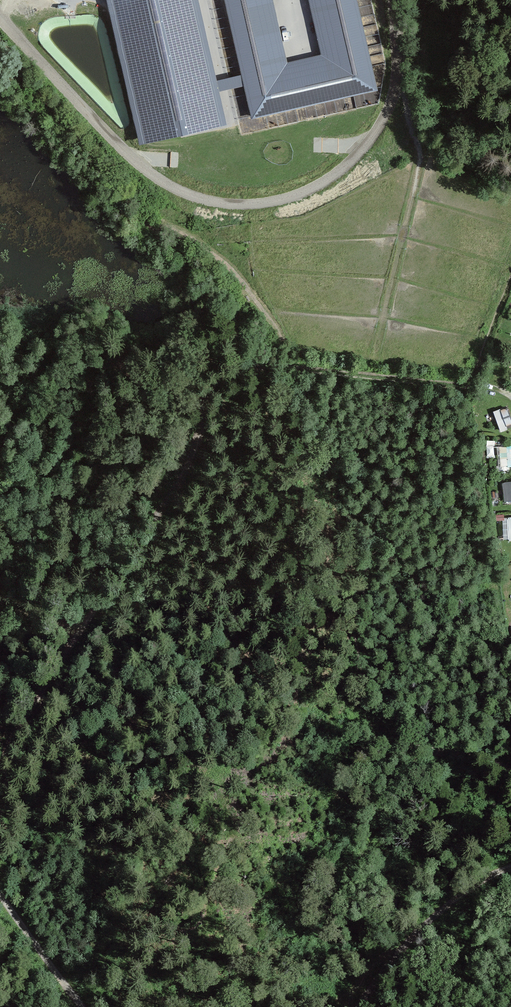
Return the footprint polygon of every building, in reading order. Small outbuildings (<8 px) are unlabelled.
[(221,92),(218,80),(200,0),(107,0),(140,145),(229,125),(221,92)] [(242,75),(245,86),(252,119),(379,90),(358,0),(310,0),(322,55),(289,63),(275,0),(225,0),(242,75)] [(223,79),(218,80),(221,92),(225,91),(231,89),(245,86),(242,75),(228,78),(223,79)] [(494,410),(500,428),(510,425),(510,420),(506,406),(494,410)] [(498,446),(499,466),(510,465),(510,446),(498,446)] [(502,481),(505,502),(510,501),(510,480),(502,481)]
